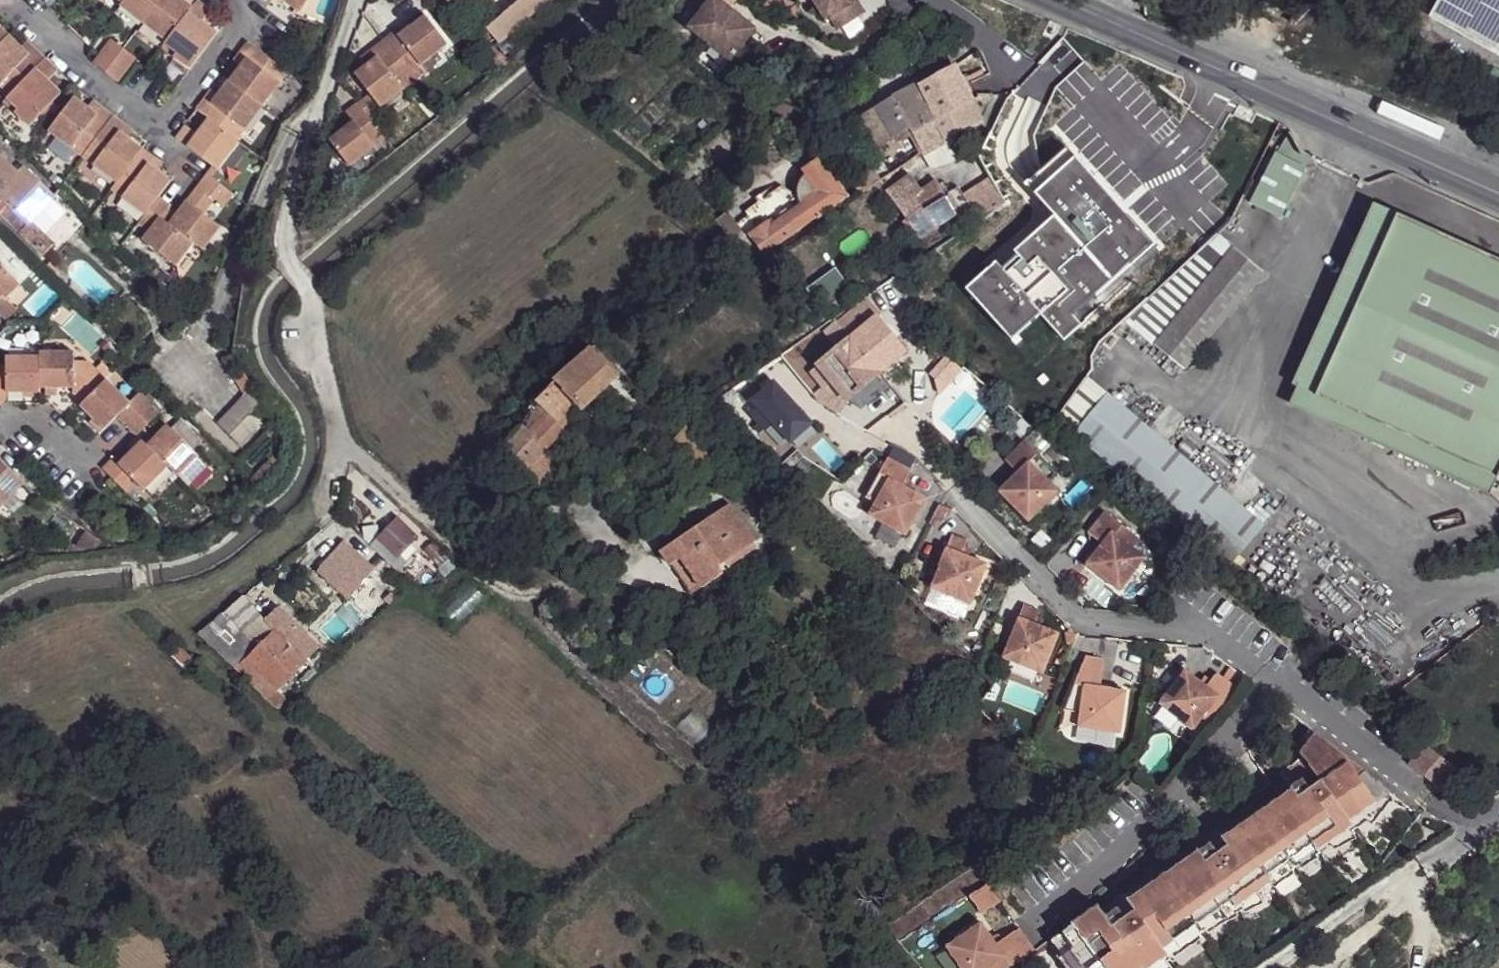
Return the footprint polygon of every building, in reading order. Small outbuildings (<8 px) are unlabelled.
[(120,2),(117,5),(140,23),(158,0),(121,0),(120,2)] [(178,0),(158,0),(140,23),(163,41),(187,8),(180,2),(178,0)] [(296,11),(304,0),(280,0),(296,11)] [(451,10),(463,0),(443,0),(451,10)] [(547,0),(519,0),(486,28),(499,42),(547,0)] [(696,27),(736,59),(760,28),(735,7),(740,0),(718,0),(696,27)] [(832,19),(836,17),(844,29),(871,12),(863,0),(859,0),(858,1),(857,0),(819,0),(832,19)] [(1498,48),(1498,0),(1444,0),(1437,12),(1444,17),(1476,35),(1498,48)] [(213,34),(198,22),(204,13),(207,11),(193,1),(191,3),(187,8),(163,41),(160,44),(173,53),(170,56),(186,69),(213,34)] [(417,12),(404,23),(408,28),(421,18),(417,12)] [(1476,35),(1444,17),(1433,38),(1465,55),(1476,35)] [(444,46),(421,18),(408,28),(397,37),(393,33),(369,52),(375,59),(366,66),(353,76),(368,95),(379,108),(413,81),(424,72),(419,65),(444,46)] [(1108,144),(1167,108),(1137,57),(1030,21),(1020,51),(1027,62),(1014,100),(1038,108),(1049,77),(1065,82),(1101,142),(1108,144)] [(18,48),(5,35),(0,41),(0,89),(7,95),(41,58),(30,48),(24,54),(18,48)] [(840,36),(834,42),(840,46),(849,46),(847,38),(840,36)] [(120,49),(108,41),(90,63),(102,72),(120,49)] [(30,48),(24,42),(18,48),(24,54),(30,48)] [(160,44),(157,48),(170,56),(173,53),(160,44)] [(242,61),(236,68),(225,83),(258,108),(285,75),(245,44),(235,55),(242,61)] [(115,82),(132,59),(120,49),(102,72),(115,82)] [(369,52),(360,59),(366,66),(375,59),(369,52)] [(242,61),(235,55),(229,63),(236,68),(242,61)] [(932,61),(929,56),(922,59),(917,56),(912,59),(917,67),(924,63),(926,65),(932,61)] [(51,87),(44,81),(49,75),(54,71),(41,58),(7,95),(3,98),(15,109),(12,112),(27,125),(40,111),(46,117),(56,106),(51,101),(57,94),(51,87)] [(974,99),(957,66),(921,84),(941,119),(974,99)] [(44,81),(51,87),(56,82),(49,75),(44,81)] [(214,97),(207,105),(201,99),(192,111),(204,120),(232,141),(258,108),(225,83),(214,97)] [(921,84),(896,98),(912,127),(914,132),(941,119),(921,84)] [(214,97),(207,91),(201,99),(207,105),(214,97)] [(379,108),(368,95),(357,103),(368,117),(379,108)] [(3,98),(0,102),(12,112),(15,109),(3,98)] [(93,115),(85,109),(71,98),(46,131),(80,157),(110,118),(98,109),(93,115)] [(895,136),(912,127),(896,98),(880,107),(895,136)] [(914,132),(925,152),(932,167),(957,161),(956,157),(973,135),(969,129),(985,122),(974,99),(941,119),(914,132)] [(90,102),(85,109),(93,115),(98,109),(90,102)] [(368,117),(357,103),(345,113),(348,117),(351,121),(340,129),(327,140),(347,166),(383,137),(368,117)] [(880,107),(864,118),(879,145),(895,136),(880,107)] [(348,117),(337,125),(340,129),(351,121),(348,117)] [(124,139),(116,132),(120,126),(110,118),(80,157),(112,183),(138,150),(124,139)] [(204,120),(193,135),(182,127),(172,139),(209,168),(213,171),(234,143),(232,141),(204,120)] [(129,133),(120,126),(116,132),(124,139),(129,133)] [(144,165),(149,158),(138,150),(112,183),(108,189),(142,215),(154,199),(166,183),(151,171),(144,165)] [(1305,169),(1275,155),(1252,205),(1282,219),(1305,169)] [(4,207),(22,225),(26,221),(50,196),(21,168),(17,172),(0,156),(0,182),(4,186),(0,190),(0,203),(4,207)] [(151,171),(157,164),(149,158),(144,165),(151,171)] [(818,216),(848,194),(823,159),(808,169),(811,175),(804,184),(803,187),(802,196),(805,204),(777,223),(775,219),(767,228),(754,233),(758,240),(757,241),(762,248),(763,247),(765,251),(817,215),(818,216)] [(857,179),(864,190),(880,180),(874,169),(857,179)] [(910,174),(889,189),(910,217),(918,229),(922,233),(936,225),(916,196),(924,192),(910,174)] [(210,199),(220,207),(229,195),(203,175),(194,187),(210,199)] [(1007,203),(993,178),(965,194),(980,220),(1006,204),(1007,203)] [(916,196),(936,225),(957,211),(947,194),(940,182),(924,192),(916,196)] [(210,199),(194,187),(183,202),(198,214),(210,199)] [(947,194),(957,211),(968,205),(958,188),(947,194)] [(805,204),(802,196),(793,202),(790,197),(773,208),(776,214),(763,221),(767,228),(775,219),(777,223),(805,204)] [(139,241),(171,267),(189,244),(165,225),(157,219),(163,211),(165,207),(154,199),(142,215),(135,224),(146,232),(139,241)] [(300,223),(313,212),(300,201),(295,218),(294,220),(297,224),(300,223)] [(215,227),(198,214),(183,202),(170,217),(165,225),(189,244),(197,250),(215,227)] [(1491,497),(1498,479),(1498,478),(1315,397),(1396,214),(1373,204),(1290,386),(1295,388),(1289,407),(1491,497)] [(16,231),(22,225),(4,207),(0,210),(0,217),(16,231)] [(731,237),(736,244),(748,233),(741,224),(729,208),(716,219),(719,223),(731,237)] [(170,217),(163,211),(157,219),(165,225),(170,217)] [(1396,214),(1315,397),(1498,478),(1498,260),(1396,214)] [(752,217),(741,224),(748,233),(758,225),(756,220),(752,217)] [(918,229),(910,217),(904,221),(913,233),(918,229)] [(22,225),(16,231),(40,254),(51,243),(26,221),(22,225)] [(1153,344),(1232,248),(1220,235),(1125,323),(1153,344)] [(1153,344),(1185,370),(1264,274),(1232,248),(1153,344)] [(4,300),(18,285),(0,268),(0,297),(4,300)] [(841,269),(827,278),(835,290),(848,281),(841,269)] [(4,300),(0,297),(0,319),(3,321),(13,310),(4,300)] [(874,321),(821,365),(848,399),(901,354),(874,321)] [(593,348),(557,381),(584,408),(585,406),(618,375),(619,374),(593,348)] [(69,362),(69,353),(37,353),(37,356),(37,388),(70,388),(70,394),(80,403),(102,381),(92,370),(84,363),(69,362)] [(3,368),(0,368),(0,403),(5,398),(5,391),(37,392),(37,388),(37,356),(3,356),(3,368)] [(92,370),(102,381),(108,375),(97,364),(92,370)] [(953,364),(937,381),(950,393),(966,376),(953,364)] [(821,365),(811,373),(839,406),(848,399),(821,365)] [(228,381),(237,399),(247,393),(237,376),(228,381)] [(1092,380),(1061,421),(1231,565),(1264,527),(1092,380)] [(137,393),(126,404),(102,381),(80,403),(78,405),(102,429),(115,416),(125,425),(147,403),(141,396),(137,393)] [(584,408),(557,381),(536,400),(565,427),(584,408)] [(141,396),(147,403),(150,399),(144,393),(141,396)] [(249,434),(265,418),(250,395),(230,416),(249,434)] [(768,397),(750,411),(759,422),(763,428),(780,414),(780,412),(768,397)] [(150,399),(147,403),(157,412),(161,408),(150,399)] [(565,427),(536,400),(524,426),(549,445),(551,444),(565,427)] [(141,429),(157,412),(147,403),(125,425),(134,436),(141,429)] [(759,431),(763,428),(759,422),(754,425),(759,431)] [(202,460),(166,425),(145,446),(166,465),(175,474),(182,481),(202,460)] [(528,469),(549,445),(524,426),(509,441),(507,445),(528,469)] [(135,482),(142,489),(166,465),(145,446),(140,441),(129,453),(118,464),(112,459),(102,469),(125,492),(135,482)] [(1027,442),(1007,461),(1019,474),(1001,492),(1030,522),(1061,493),(1049,481),(1057,473),(1027,442)] [(536,480),(562,453),(551,444),(549,445),(528,469),(536,480)] [(562,453),(536,480),(543,486),(568,459),(562,453)] [(913,470),(889,457),(868,495),(878,501),(870,515),(907,535),(927,499),(904,486),(913,470)] [(20,483),(0,462),(0,502),(20,483)] [(684,557),(703,585),(723,572),(720,567),(757,541),(731,503),(663,549),(673,564),(684,557)] [(1104,546),(1088,566),(1121,593),(1148,560),(1133,549),(1141,540),(1108,513),(1091,535),(1104,546)] [(420,538),(398,516),(380,534),(378,537),(397,556),(400,559),(420,538)] [(354,529),(357,530),(393,563),(397,556),(378,537),(380,534),(378,517),(356,518),(354,529)] [(65,551),(94,546),(99,540),(80,527),(65,551)] [(349,537),(351,539),(373,560),(371,562),(378,568),(389,577),(397,568),(393,563),(357,530),(349,537)] [(973,603),(988,564),(963,555),(969,541),(955,534),(933,587),(973,603)] [(329,563),(321,572),(349,599),(378,568),(371,562),(373,560),(351,539),(329,563)] [(313,564),(321,572),(329,563),(321,555),(313,564)] [(673,564),(694,592),(703,585),(684,557),(673,564)] [(466,582),(441,609),(457,623),(480,596),(466,582)] [(241,596),(197,632),(194,635),(265,701),(278,688),(247,656),(275,629),(264,619),(241,596)] [(1026,604),(1005,658),(1044,673),(1060,634),(1035,625),(1041,611),(1026,604)] [(277,608),(264,619),(275,629),(305,660),(316,649),(277,608)] [(275,629),(247,656),(278,688),(287,678),(305,660),(275,629)] [(174,648),(167,656),(181,671),(190,663),(174,648)] [(1106,659),(1087,656),(1066,709),(1082,712),(1080,727),(1121,734),(1128,691),(1102,687),(1106,659)] [(1212,724),(1240,690),(1218,673),(1207,687),(1187,671),(1161,704),(1194,730),(1204,717),(1212,724)] [(286,697),(278,688),(265,701),(273,711),(286,697)] [(1051,940),(1062,955),(1059,958),(1065,967),(1148,967),(1167,955),(1162,948),(1231,900),(1235,906),(1270,882),(1266,875),(1312,843),(1316,849),(1352,825),(1347,818),(1388,790),(1313,732),(1301,753),(1312,769),(1289,785),(1293,791),(1223,838),(1220,832),(1196,849),(1198,852),(1129,900),(1127,897),(1104,913),(1099,906),(1051,940)] [(1425,746),(1409,766),(1440,792),(1457,772),(1425,746)] [(1169,964),(1203,940),(1200,936),(1208,931),(1211,935),(1223,926),(1240,918),(1238,915),(1245,911),(1248,914),(1266,905),(1262,899),(1296,875),(1294,871),(1301,866),(1304,870),(1314,863),(1320,860),(1337,852),(1359,840),(1353,833),(1368,823),(1374,827),(1396,796),(1388,790),(1347,818),(1352,825),(1316,849),(1312,843),(1266,875),(1270,882),(1235,906),(1231,900),(1162,948),(1167,955),(1148,967),(1172,967),(1169,964)] [(1019,928),(996,944),(980,922),(946,946),(961,967),(1008,967),(1034,950),(1019,928)]
